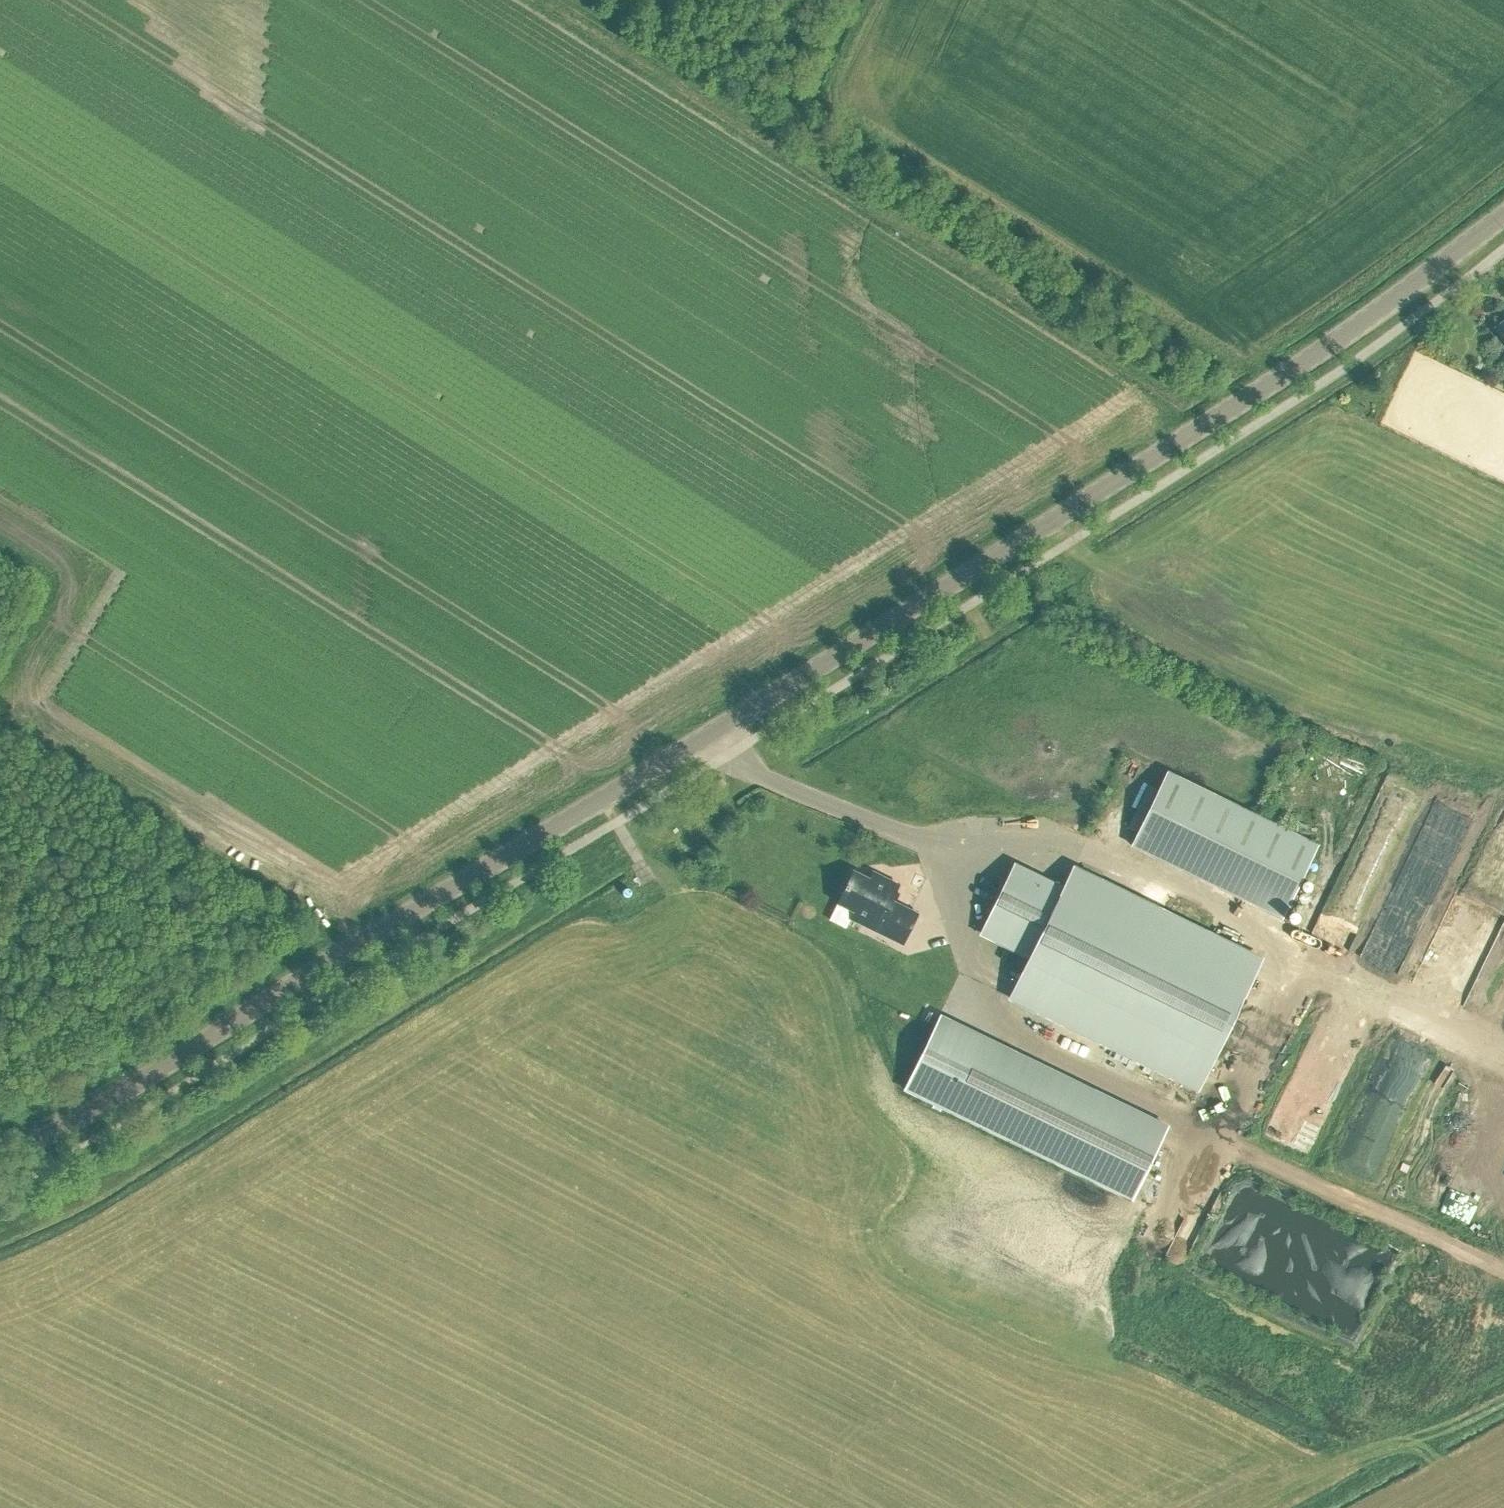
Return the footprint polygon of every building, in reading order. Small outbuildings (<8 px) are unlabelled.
[(1282,919),(1317,846),(1165,773),(1130,845),(1282,919)] [(722,778),(716,781),(719,787),(725,784),(722,778)] [(1411,817),(1419,801),(1404,795),(1397,811),(1411,817)] [(1062,888),(1013,864),(980,932),(1029,956),(1009,997),(1198,1089),(1261,960),(1072,868),(1062,888)] [(902,945),(917,914),(898,904),(897,907),(889,903),(898,885),(872,872),(869,879),(852,871),(836,904),(853,912),(849,919),(902,945)] [(903,1091),(1131,1202),(1168,1126),(940,1015),(904,1090),(903,1091)] [(1281,1252),(1288,1264),(1299,1258),(1292,1246),(1281,1252)]
